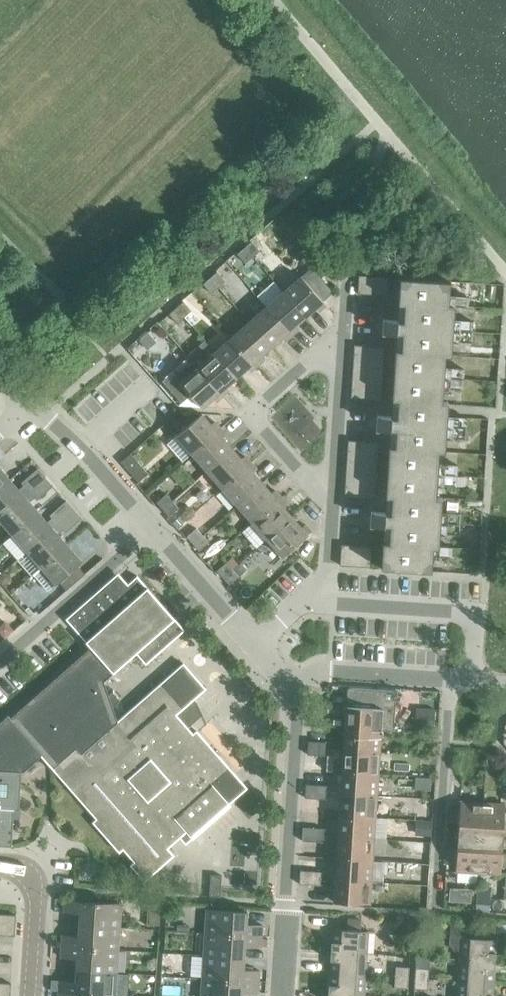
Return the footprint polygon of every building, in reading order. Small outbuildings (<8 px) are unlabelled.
[(251,242),(243,248),(252,257),(259,251),(251,242)] [(252,257),(243,248),(236,254),(245,264),(252,257)] [(310,268),(300,276),(322,302),(332,293),(310,268)] [(216,272),(209,278),(218,288),(225,281),(216,272)] [(300,276),(282,292),(304,317),(315,308),(318,312),(325,306),(322,302),(300,276)] [(357,294),(387,296),(388,278),(358,276),(357,294)] [(218,288),(209,278),(202,284),(211,294),(218,288)] [(394,350),(393,375),(462,380),(463,369),(444,368),(444,355),(450,356),(451,341),(471,342),(472,322),(453,320),(453,307),(467,308),(468,297),(448,296),(449,282),(399,278),(397,304),(403,305),(402,328),(400,351),(394,350)] [(282,292),(265,307),(290,336),(297,330),(294,326),(304,317),(282,292)] [(182,302),(175,308),(184,318),(191,312),(182,302)] [(265,307),(248,322),(270,347),(280,338),(284,342),(290,336),(265,307)] [(184,318),(175,308),(168,314),(177,324),(184,318)] [(88,334),(95,342),(113,326),(106,318),(88,334)] [(248,322),(231,337),(256,366),(263,360),(259,357),(270,347),(248,322)] [(140,339),(148,349),(156,342),(147,333),(140,339)] [(231,337),(214,352),(236,377),(246,368),(249,372),(256,366),(231,337)] [(350,399),(380,401),(384,347),(353,345),(350,399)] [(214,352),(197,367),(222,396),(228,390),(225,387),(236,377),(214,352)] [(222,396),(197,367),(188,358),(161,381),(180,403),(189,395),(201,408),(212,398),(215,402),(222,396)] [(388,447),(386,472),(456,476),(457,466),(437,464),(438,452),(444,452),(445,437),(464,439),(466,418),(446,417),(447,402),(441,402),(442,388),(462,390),(462,380),(393,375),(391,400),(397,400),(396,417),(394,447),(388,447)] [(180,403),(178,405),(201,408),(189,395),(180,403)] [(176,436),(191,454),(220,429),(214,422),(210,425),(200,414),(176,436)] [(191,454),(206,471),(231,449),(222,438),(225,435),(220,429),(191,454)] [(343,497),(374,499),(377,442),(347,440),(343,497)] [(206,471),(221,488),(250,463),(244,456),(240,460),(231,449),(206,471)] [(120,462),(131,475),(141,466),(129,454),(120,462)] [(221,488),(236,505),(261,483),(252,473),(255,470),(250,463),(221,488)] [(141,466),(131,475),(137,482),(147,474),(141,466)] [(44,477),(37,469),(20,483),(22,486),(18,490),(9,480),(0,488),(0,516),(44,477)] [(9,480),(0,469),(0,488),(9,480)] [(456,476),(386,472),(385,496),(391,497),(388,543),(382,542),(380,568),(430,572),(431,557),(451,558),(451,548),(438,547),(439,533),(458,534),(460,514),(440,513),(441,498),(435,497),(436,485),(455,486),(456,476)] [(11,535),(38,512),(29,502),(33,498),(36,501),(52,486),(44,477),(0,516),(0,522),(11,535)] [(236,505),(251,522),(280,497),(274,491),(270,494),(261,483),(236,505)] [(156,503),(162,510),(171,501),(165,494),(156,503)] [(251,522),(266,539),(291,518),(282,507),(286,504),(280,497),(251,522)] [(11,535),(26,551),(73,510),(65,501),(49,516),(51,518),(46,522),(38,512),(11,535)] [(171,501),(162,510),(168,517),(178,508),(171,501)] [(26,551),(40,568),(66,545),(57,535),(62,531),(64,533),(81,519),(73,510),(26,551)] [(179,517),(171,523),(176,528),(183,522),(179,517)] [(291,518),(266,539),(282,557),(307,536),(307,535),(310,532),(304,525),(300,528),(291,518)] [(186,537),(192,544),(202,536),(195,529),(186,537)] [(202,536),(192,544),(198,551),(208,543),(202,536)] [(66,545),(40,568),(32,574),(47,591),(57,582),(65,591),(84,574),(76,565),(81,561),(66,545)] [(339,566),(369,568),(371,547),(340,545),(339,566)] [(216,571),(222,578),(232,570),(225,563),(216,571)] [(240,563),(232,570),(238,577),(246,570),(240,563)] [(232,570),(222,578),(228,585),(238,577),(232,570)] [(112,673),(135,653),(145,665),(184,630),(136,576),(123,587),(113,576),(64,619),(90,648),(10,718),(7,716),(0,722),(0,846),(11,847),(13,810),(18,810),(21,772),(22,772),(25,769),(28,772),(34,766),(32,763),(40,756),(70,790),(95,819),(91,822),(118,852),(122,849),(133,862),(129,865),(143,881),(173,855),(166,848),(186,831),(192,839),(229,806),(228,804),(246,788),(195,731),(192,734),(186,728),(201,715),(193,699),(205,689),(182,663),(117,721),(112,707),(119,701),(112,692),(108,695),(103,681),(112,673)] [(28,607),(25,610),(30,616),(34,613),(28,607)] [(4,637),(12,630),(4,623),(0,627),(0,633),(4,637)] [(344,729),(380,731),(391,732),(394,691),(347,688),(344,729)] [(416,709),(415,728),(433,728),(433,710),(416,709)] [(344,729),(343,750),(378,753),(380,731),(344,729)] [(307,755),(317,756),(318,742),(307,741),(307,755)] [(318,742),(317,756),(328,756),(329,743),(318,742)] [(343,750),(341,772),(377,774),(378,753),(343,750)] [(341,772),(340,793),(376,796),(377,774),(341,772)] [(415,778),(414,788),(430,789),(430,779),(415,778)] [(304,798),(314,799),(315,785),(305,784),(304,798)] [(315,785),(314,799),(325,799),(326,786),(315,785)] [(340,793),(339,815),(374,817),(376,796),(340,793)] [(458,823),(457,836),(479,838),(482,803),(459,801),(459,809),(448,808),(448,822),(458,823)] [(479,838),(502,839),(503,826),(505,826),(505,812),(504,812),(504,804),(482,803),(479,838)] [(337,836),(373,839),(383,839),(384,818),(374,817),(339,815),(337,836)] [(415,822),(415,835),(429,836),(430,823),(415,822)] [(301,841),(312,842),(312,828),(302,827),(301,841)] [(312,828),(312,842),(322,842),(323,829),(312,828)] [(337,836),(336,858),(372,860),(373,839),(337,836)] [(455,872),(477,873),(479,838),(457,836),(456,850),(446,850),(445,863),(455,864),(455,872)] [(477,873),(500,875),(500,867),(505,867),(505,854),(501,853),(502,839),(479,838),(477,873)] [(336,858),(334,880),(370,882),(372,860),(336,858)] [(298,884),(309,885),(310,871),(299,871),(298,884)] [(310,871),(309,885),(319,885),(320,872),(310,871)] [(208,896),(220,897),(221,876),(209,875),(208,896)] [(370,882),(334,880),(333,902),(369,904),(370,882)] [(476,898),(475,911),(488,912),(489,898),(476,898)] [(79,913),(78,925),(119,927),(120,904),(64,900),(63,912),(79,913)] [(206,909),(204,933),(261,936),(261,925),(245,924),(246,911),(206,909)] [(149,911),(149,925),(159,925),(159,911),(149,911)] [(13,936),(15,915),(0,914),(0,935),(13,936)] [(331,929),(330,951),(366,954),(367,931),(359,931),(360,920),(346,919),(346,930),(331,929)] [(61,935),(61,946),(117,950),(119,927),(78,925),(78,936),(61,935)] [(459,951),(458,959),(494,962),(495,940),(481,939),(482,928),(449,926),(448,945),(454,951),(459,951)] [(204,933),(203,955),(243,958),(244,946),(260,947),(261,936),(204,933)] [(76,958),(75,970),(116,973),(117,950),(61,946),(60,957),(76,958)] [(330,951),(329,973),(364,975),(366,954),(330,951)] [(203,955),(201,978),(258,982),(259,971),(242,970),(243,958),(203,955)] [(458,959),(457,981),(493,983),(494,962),(458,959)] [(395,966),(394,977),(408,978),(408,967),(395,966)] [(414,968),(414,978),(427,979),(428,969),(414,968)] [(59,981),(58,992),(114,995),(116,973),(75,970),(75,982),(59,981)] [(327,994),(352,995),(363,995),(364,975),(329,973),(327,994)] [(408,978),(394,977),(393,988),(407,988),(408,978)] [(201,978),(200,995),(241,995),(241,992),(257,993),(258,982),(201,978)] [(427,979),(414,978),(413,989),(427,990),(427,979)] [(50,980),(50,991),(58,992),(59,981),(50,980)] [(456,995),(492,995),(493,983),(457,981),(456,995)] [(10,984),(0,983),(0,995),(10,995),(10,984)]
